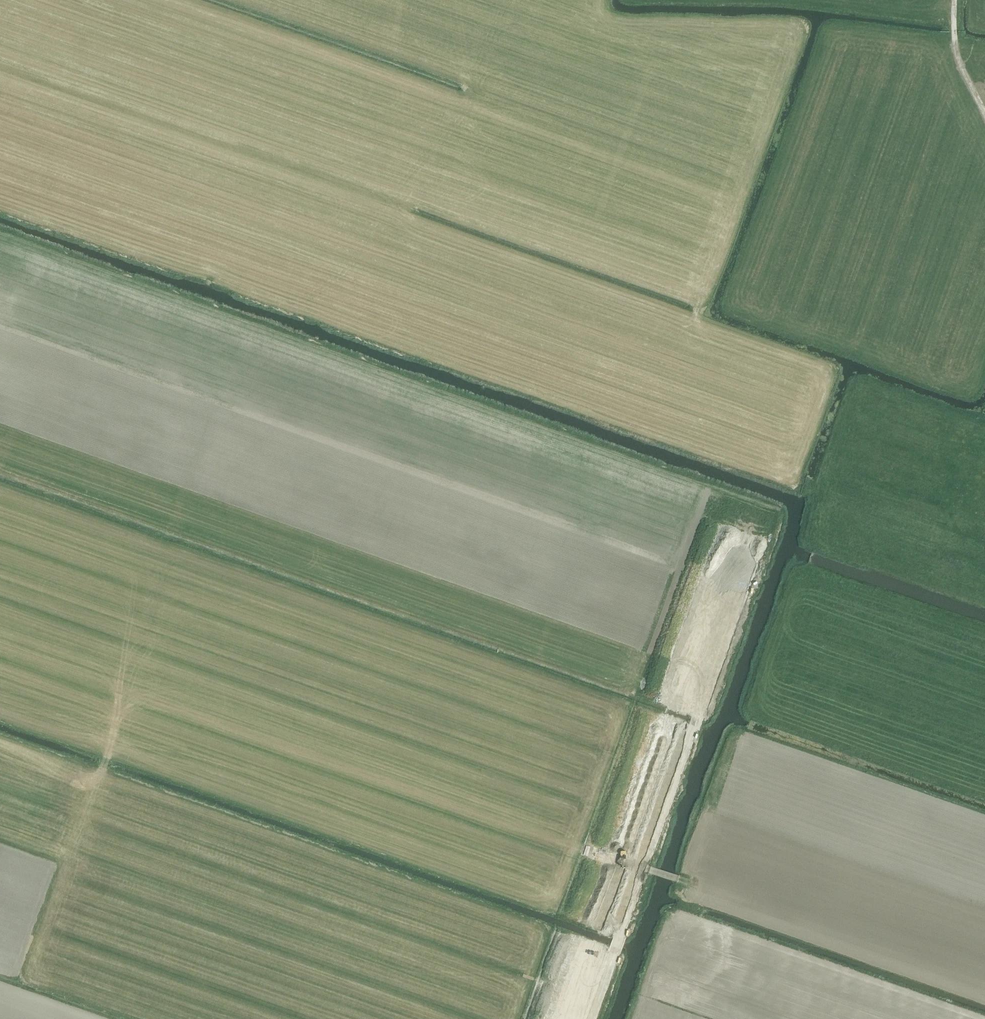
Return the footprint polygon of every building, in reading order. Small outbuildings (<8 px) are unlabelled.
[(318,225),(317,217),(309,218),(310,231),(313,230),(312,226),(318,225)] [(177,252),(179,236),(172,236),(172,233),(169,233),(168,243),(166,243),(165,251),(177,252)] [(647,384),(646,393),(653,394),(655,384),(647,384)] [(639,420),(652,420),(653,425),(657,425),(657,427),(664,427),(664,420),(654,420),(654,413),(638,413),(639,420)]
